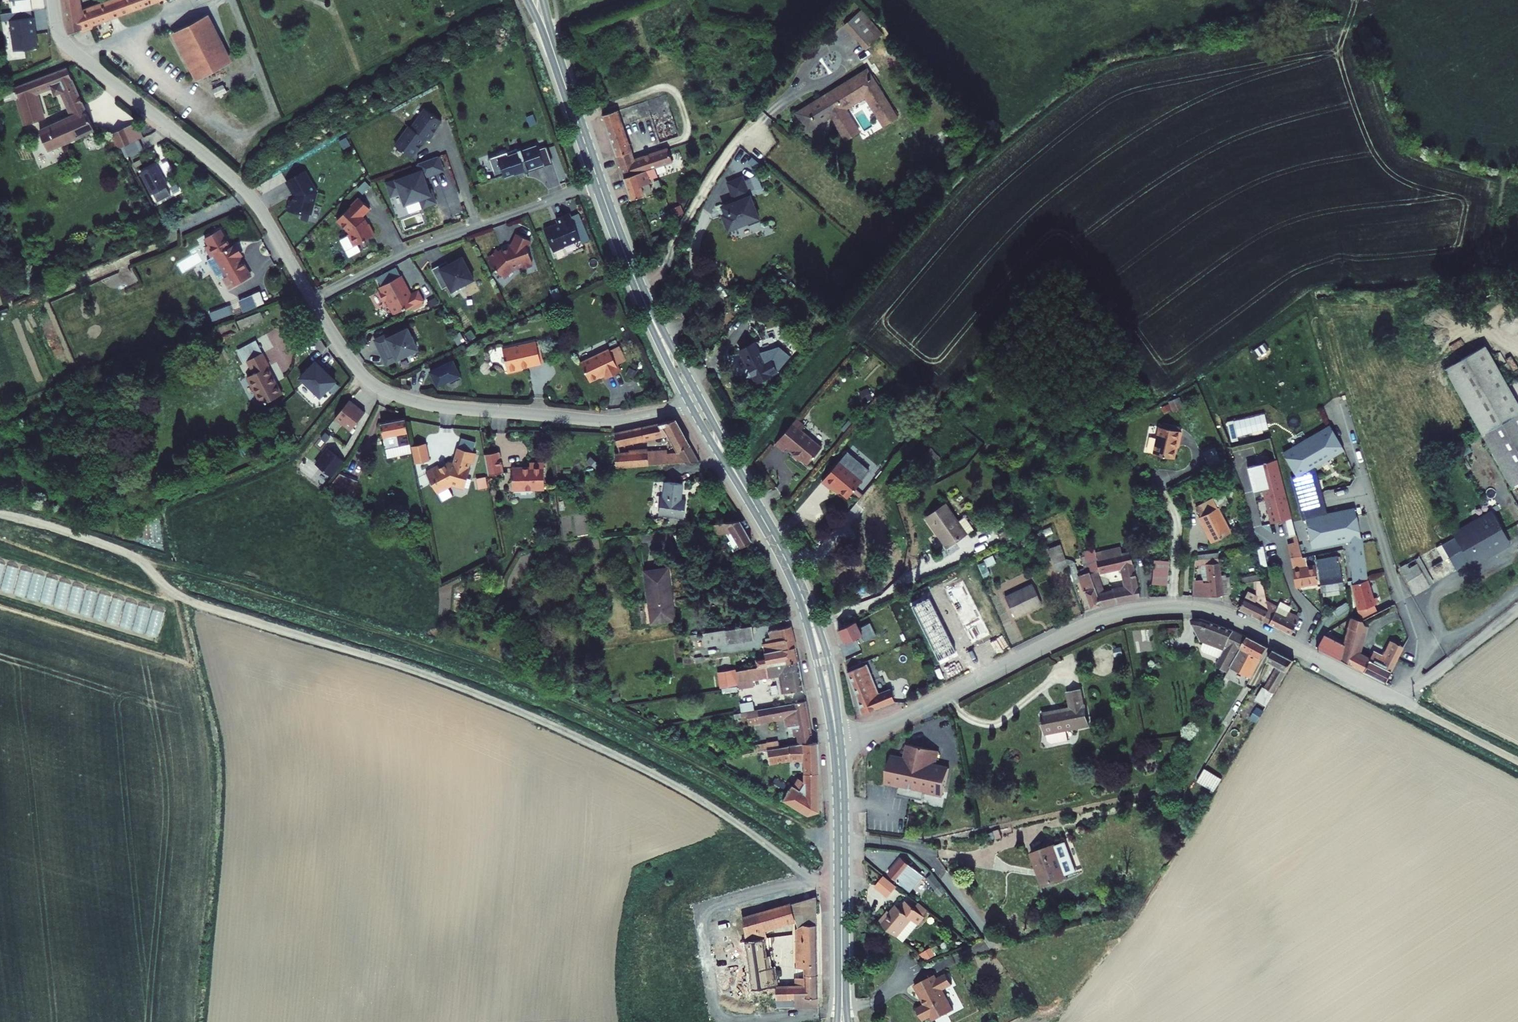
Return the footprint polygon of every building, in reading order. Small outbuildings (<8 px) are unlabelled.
[(68,22),(70,35),(154,0),(113,0),(82,12),(80,0),(65,0),(68,22)] [(858,32),(868,21),(847,0),(843,0),(835,9),(858,32)] [(171,34),(189,67),(224,49),(207,15),(171,34)] [(13,52),(38,49),(34,18),(9,22),(13,52)] [(224,49),(189,67),(194,79),(230,60),(224,49)] [(788,107),(801,125),(825,108),(841,130),(852,122),(837,100),(858,86),(878,113),(890,105),(859,59),(824,82),(827,87),(816,94),(813,90),(788,107)] [(41,150),(93,130),(68,68),(26,84),(29,93),(21,97),(41,150)] [(813,90),(816,94),(827,87),(824,82),(813,90)] [(444,114),(427,102),(414,122),(429,133),(432,134),(436,128),(435,127),(444,114)] [(627,174),(655,164),(672,158),(668,145),(634,157),(617,109),(605,113),(627,174)] [(414,122),(412,121),(398,140),(415,152),(423,139),(425,140),(429,133),(414,122)] [(125,128),(131,144),(144,139),(138,123),(125,128)] [(112,133),(119,149),(120,148),(131,144),(125,128),(112,133)] [(334,153),(351,147),(347,136),(330,142),(334,153)] [(524,149),(523,145),(513,149),(514,152),(504,156),(505,160),(497,163),(501,174),(509,171),(510,175),(524,170),(525,173),(533,171),(531,167),(550,161),(545,147),(543,142),(524,149)] [(557,159),(552,144),(545,147),(550,161),(557,159)] [(135,146),(125,150),(127,156),(138,152),(135,146)] [(514,152),(513,149),(495,155),(497,163),(505,160),(504,156),(514,152)] [(445,166),(441,152),(421,158),(423,166),(389,176),(392,188),(402,186),(405,198),(421,193),(423,201),(436,198),(432,185),(430,186),(426,172),(445,166)] [(320,185),(308,164),(289,175),(297,187),(298,187),(299,188),(297,194),(293,194),(291,204),(303,208),(304,205),(314,208),(320,185)] [(627,174),(635,197),(648,192),(645,183),(651,180),(650,177),(658,173),(655,164),(627,174)] [(156,167),(143,174),(154,194),(167,187),(156,167)] [(752,192),(746,175),(732,181),(738,197),(739,197),(740,200),(727,205),(729,212),(726,213),(732,227),(751,220),(752,224),(763,220),(754,195),(752,195),(751,192),(752,192)] [(374,202),(364,191),(341,213),(353,225),(354,227),(352,227),(358,239),(370,234),(369,233),(378,228),(373,217),(372,217),(369,213),(366,210),(374,202)] [(586,234),(574,208),(561,214),(564,219),(549,224),(559,247),(570,243),(570,242),(586,234)] [(535,236),(523,230),(517,242),(515,243),(514,245),(508,247),(507,245),(505,247),(502,245),(493,253),(496,256),(494,258),(509,274),(518,266),(527,262),(528,265),(537,261),(536,259),(537,258),(532,244),(535,236)] [(242,252),(235,241),(215,254),(228,273),(225,275),(231,285),(250,273),(246,266),(248,265),(240,253),(242,252)] [(479,275),(467,253),(453,260),(452,257),(437,265),(448,285),(454,281),(460,292),(472,282),(470,279),(479,275)] [(412,282),(406,269),(384,281),(386,284),(383,285),(388,295),(392,293),(400,307),(410,302),(411,304),(429,295),(423,284),(414,288),(412,282)] [(267,300),(263,290),(237,300),(241,310),(267,300)] [(424,344),(415,323),(397,331),(396,328),(383,334),(393,358),(424,344)] [(508,365),(544,360),(540,338),(505,343),(508,365)] [(744,353),(760,385),(780,375),(774,362),(769,365),(759,345),(744,353)] [(611,375),(624,369),(614,347),(585,360),(594,378),(609,371),(611,375)] [(1514,489),(1517,487),(1517,404),(1486,348),(1447,371),(1514,489)] [(250,380),(269,406),(287,392),(269,367),(271,366),(262,353),(247,364),(255,376),(250,380)] [(467,373),(459,354),(436,365),(441,377),(445,375),(447,378),(454,375),(456,378),(467,373)] [(371,410),(355,398),(340,416),(356,428),(371,410)] [(617,432),(619,444),(624,443),(672,433),(679,448),(685,462),(699,461),(679,417),(617,432)] [(808,466),(822,450),(802,432),(805,428),(797,420),(776,445),(784,453),(787,449),(794,454),(793,455),(800,461),(801,460),(808,466)] [(416,455),(411,435),(408,423),(385,427),(391,459),(416,455)] [(1355,506),(1325,510),(1318,463),(1345,450),(1333,423),(1283,447),(1295,474),(1293,475),(1300,518),(1307,517),(1312,546),(1348,541),(1353,577),(1369,575),(1360,517),(1355,506)] [(1163,427),(1157,454),(1177,459),(1181,439),(1184,440),(1185,432),(1163,427)] [(499,444),(485,447),(489,468),(503,465),(499,444)] [(1204,450),(1209,462),(1220,457),(1215,445),(1204,450)] [(349,460),(333,446),(320,461),(336,475),(337,474),(349,460)] [(430,446),(415,449),(419,466),(434,463),(430,446)] [(930,446),(921,455),(930,465),(940,456),(930,446)] [(468,477),(471,478),(473,468),(471,467),(472,460),(476,460),(478,452),(459,448),(456,464),(452,463),(442,469),(441,467),(429,475),(436,486),(439,484),(444,493),(456,485),(466,487),(468,477)] [(671,449),(673,464),(685,462),(679,448),(671,449)] [(617,454),(619,469),(673,464),(671,449),(625,453),(620,454),(617,454)] [(512,483),(543,484),(544,457),(530,457),(530,462),(512,461),(512,483)] [(1327,469),(1336,464),(1332,457),(1323,462),(1327,469)] [(845,459),(840,464),(861,481),(864,477),(863,475),(856,468),(855,466),(847,459),(845,459)] [(1271,523),(1289,519),(1276,460),(1247,466),(1253,491),(1263,489),(1271,523)] [(835,489),(847,500),(862,482),(861,481),(840,464),(839,463),(822,483),(833,492),(835,489)] [(336,493),(349,498),(356,481),(337,474),(336,475),(326,486),(334,489),(333,491),(336,493)] [(666,484),(665,516),(687,518),(688,507),(683,507),(685,485),(666,484)] [(1199,511),(1211,537),(1230,528),(1214,493),(1196,502),(1200,510),(1199,511)] [(936,516),(954,546),(975,534),(967,521),(956,504),(936,516)] [(1265,514),(1250,517),(1256,546),(1258,555),(1273,552),(1272,544),(1266,546),(1263,528),(1268,526),(1265,514)] [(973,517),(967,521),(975,534),(981,530),(973,517)] [(1456,539),(1471,566),(1510,544),(1495,517),(1456,539)] [(705,526),(706,535),(736,532),(746,548),(758,541),(745,521),(731,523),(705,526)] [(1000,527),(1005,539),(1017,534),(1012,522),(1000,527)] [(1297,567),(1300,586),(1319,583),(1316,564),(1311,565),(1310,560),(1307,560),(1301,534),(1298,535),(1299,541),(1291,543),(1297,567)] [(1106,593),(1110,603),(1140,597),(1131,551),(1124,552),(1123,544),(1106,548),(1105,544),(1100,546),(1101,557),(1094,558),(1093,558),(1095,571),(1097,570),(1122,566),(1127,587),(1106,593)] [(1060,546),(1048,552),(1059,574),(1070,568),(1068,563),(1066,560),(1060,546)] [(1092,547),(1094,558),(1101,557),(1100,546),(1092,547)] [(743,553),(746,559),(758,553),(755,547),(743,553)] [(1083,584),(1092,609),(1103,605),(1093,580),(1091,573),(1093,572),(1085,553),(1079,556),(1084,567),(1077,570),(1074,562),(1066,560),(1068,563),(1070,568),(1076,584),(1082,581),(1083,584)] [(1322,577),(1324,590),(1346,587),(1338,554),(1318,559),(1322,577)] [(1224,598),(1223,580),(1222,559),(1210,559),(1210,580),(1195,580),(1193,597),(1224,598)] [(1153,560),(1152,583),(1168,583),(1169,560),(1153,560)] [(1420,560),(1404,569),(1419,595),(1435,586),(1420,560)] [(116,620),(117,615),(113,614),(116,609),(108,607),(114,582),(104,597),(102,596),(2,571),(4,562),(0,561),(0,591),(116,620)] [(647,570),(653,623),(677,621),(672,577),(671,577),(670,568),(647,570)] [(1093,580),(1103,605),(1110,603),(1106,593),(1097,570),(1095,571),(1093,572),(1091,573),(1093,580)] [(1247,590),(1239,607),(1262,617),(1268,606),(1266,597),(1263,580),(1261,572),(1241,576),(1242,581),(1256,579),(1258,594),(1247,590)] [(1356,580),(1363,606),(1377,602),(1371,577),(1356,580)] [(1224,598),(1231,598),(1231,580),(1223,580),(1224,598)] [(1005,597),(1013,616),(1027,610),(1028,612),(1042,606),(1034,585),(1005,597)] [(1157,587),(1156,596),(1167,595),(1168,587),(1157,587)] [(1262,617),(1269,621),(1291,632),(1300,614),(1290,609),(1279,603),(1266,597),(1268,606),(1262,617)] [(1281,599),(1279,603),(1290,609),(1292,605),(1281,599)] [(899,600),(881,609),(884,616),(903,607),(899,600)] [(1347,603),(1335,611),(1339,617),(1351,609),(1347,603)] [(147,629),(158,632),(163,610),(152,608),(147,629)] [(840,629),(845,643),(860,636),(865,634),(862,627),(884,616),(881,609),(840,629)] [(1388,657),(1376,651),(1372,659),(1359,652),(1369,618),(1354,616),(1346,644),(1326,634),(1317,646),(1387,682),(1409,652),(1397,645),(1388,657)] [(1214,665),(1227,671),(1247,636),(1203,618),(1191,618),(1199,640),(1202,641),(1200,648),(1201,651),(1218,658),(1214,665)] [(750,625),(689,634),(690,637),(701,636),(702,643),(751,636),(750,625)] [(768,652),(774,651),(797,647),(791,626),(770,629),(772,642),(766,643),(767,652),(768,652)] [(849,650),(864,643),(861,638),(860,636),(845,643),(849,650)] [(1248,652),(1261,658),(1268,647),(1247,636),(1227,671),(1222,678),(1229,682),(1248,652)] [(760,659),(761,665),(800,659),(797,647),(774,651),(768,652),(767,652),(768,658),(760,659)] [(1260,693),(1270,699),(1293,661),(1274,650),(1268,660),(1276,666),(1260,693)] [(738,669),(740,680),(755,678),(782,674),(782,676),(804,673),(800,659),(761,665),(738,669)] [(850,674),(865,714),(897,702),(892,690),(884,694),(881,688),(877,690),(873,678),(876,677),(874,670),(870,672),(868,667),(850,674)] [(738,668),(720,671),(723,687),(741,684),(740,680),(738,669),(738,668)] [(785,692),(808,688),(804,673),(782,676),(782,678),(785,692)] [(756,684),(755,678),(740,680),(741,684),(741,687),(756,684)] [(1040,714),(1044,734),(1064,729),(1087,724),(1080,689),(1067,691),(1071,707),(1040,714)] [(750,710),(752,721),(792,714),(793,723),(797,723),(798,736),(801,735),(815,733),(810,699),(750,710)] [(1238,715),(1246,719),(1249,714),(1255,704),(1248,700),(1238,715)] [(1249,714),(1257,719),(1264,709),(1255,704),(1249,714)] [(1064,729),(1044,734),(1045,739),(1050,742),(1066,738),(1064,729)] [(801,735),(802,743),(817,741),(815,733),(801,735)] [(770,749),(772,764),(802,760),(806,774),(808,774),(808,782),(800,777),(785,801),(810,815),(819,814),(822,813),(821,740),(817,741),(802,743),(770,749)] [(890,752),(886,784),(900,786),(899,793),(923,797),(923,802),(935,803),(936,796),(945,797),(949,764),(937,763),(940,747),(906,742),(904,754),(890,752)] [(1055,844),(1066,874),(1074,870),(1064,840),(1055,844)] [(1031,853),(1042,885),(1067,876),(1066,874),(1055,844),(1031,853)] [(886,874),(907,891),(912,885),(913,886),(922,875),(901,857),(886,874)] [(921,893),(925,900),(937,890),(932,884),(921,893)] [(747,969),(749,986),(764,985),(762,964),(760,936),(756,936),(756,930),(793,919),(793,915),(800,912),(801,924),(793,924),(794,945),(800,945),(800,951),(793,951),(793,966),(801,966),(801,974),(816,973),(816,896),(743,920),(747,969)] [(877,922),(896,937),(912,917),(918,922),(924,915),(906,900),(900,907),(896,904),(885,917),(882,915),(877,922)] [(762,964),(764,985),(770,985),(775,985),(774,964),(762,964)] [(735,970),(738,999),(770,998),(770,985),(764,985),(749,986),(747,969),(735,970)] [(817,1008),(816,997),(816,973),(801,974),(801,984),(775,985),(770,985),(770,998),(784,998),(783,1008),(817,1008)] [(933,1020),(953,1010),(942,989),(952,984),(946,973),(937,978),(934,974),(914,985),(924,1004),(916,1008),(923,1020),(930,1015),(933,1020)] [(761,1002),(739,1006),(741,1021),(764,1017),(761,1002)]
